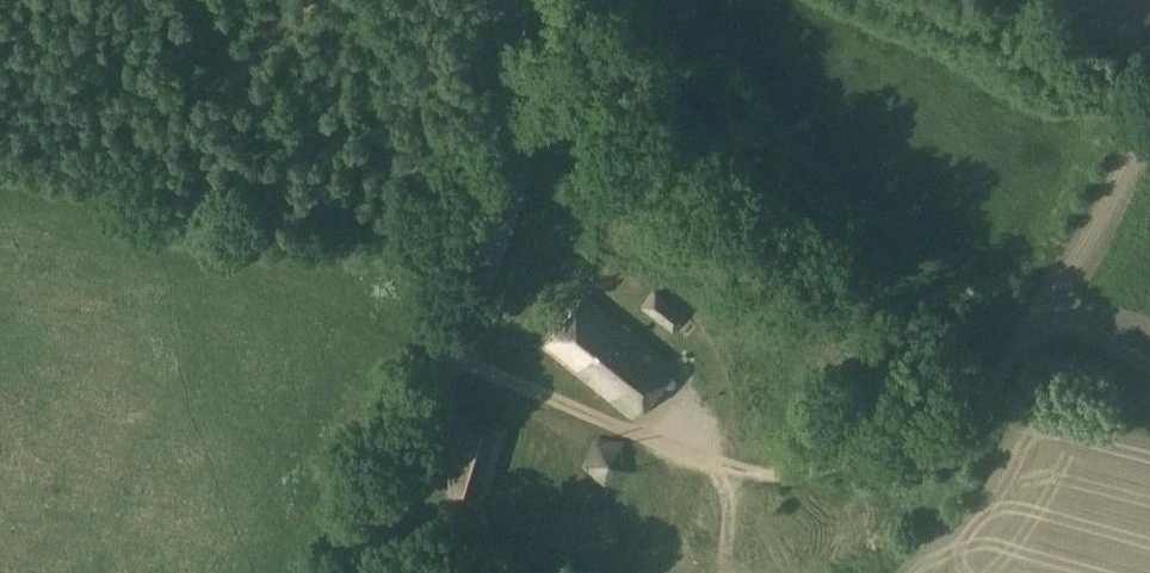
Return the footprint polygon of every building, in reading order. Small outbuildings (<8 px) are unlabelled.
[(775,10),(792,6),(791,0),(772,0),(775,10)] [(686,315),(661,294),(647,312),(672,332),(686,315)] [(545,344),(633,415),(672,368),(584,297),(545,344)] [(470,413),(445,490),(485,503),(508,425),(470,413)] [(545,509),(604,507),(604,483),(544,485),(545,509)] [(606,511),(545,513),(546,540),(556,554),(609,550),(617,538),(617,522),(609,511),(606,511)]
